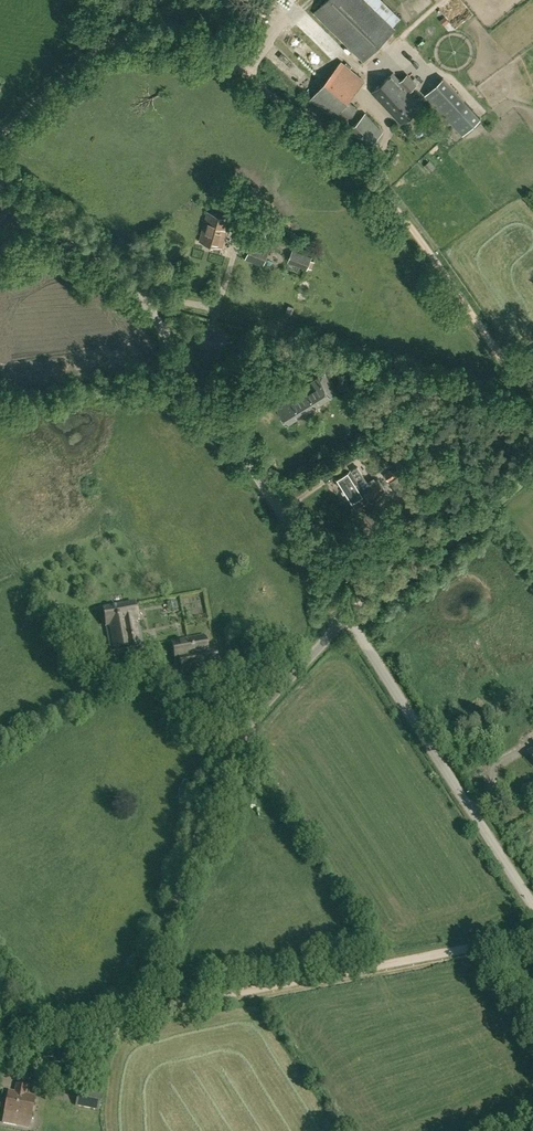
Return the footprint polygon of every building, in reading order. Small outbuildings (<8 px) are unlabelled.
[(366,0),(326,0),(314,12),(363,61),(395,29),(366,0)] [(448,30),(455,29),(444,15),(439,19),(448,30)] [(360,107),(351,100),(366,82),(341,61),(311,98),(334,117),(332,120),(344,133),(349,129),(364,145),(381,129),(366,113),(355,123),(351,118),(360,107)] [(372,91),(384,103),(383,103),(402,123),(422,104),(410,91),(417,84),(407,74),(400,81),(393,72),(372,91)] [(481,118),(443,78),(425,94),(463,134),(481,118)] [(430,160),(424,165),(431,172),(437,167),(430,160)] [(232,218),(208,211),(200,240),(222,247),(227,228),(229,229),(232,218)] [(245,258),(263,265),(270,247),(252,240),(245,258)] [(292,264),(307,269),(307,270),(312,259),(297,253),(292,251),(291,253),(288,262),(292,264)] [(522,358),(528,370),(532,367),(532,352),(522,358)] [(346,356),(333,364),(340,374),(353,366),(346,356)] [(276,402),(288,422),(337,391),(325,371),(276,402)] [(337,383),(341,389),(350,383),(346,377),(337,383)] [(382,437),(386,443),(392,439),(388,433),(382,437)] [(351,469),(337,477),(351,500),(357,508),(370,500),(364,491),(365,491),(351,469)] [(385,474),(389,481),(397,475),(393,469),(385,474)] [(365,487),(372,498),(386,490),(379,478),(365,487)] [(400,541),(405,537),(401,532),(395,536),(400,541)] [(370,574),(364,566),(357,572),(363,580),(370,574)] [(103,609),(111,653),(144,647),(139,621),(138,621),(135,603),(103,609)] [(182,675),(198,672),(218,668),(215,655),(208,657),(204,635),(192,638),(172,642),(176,663),(180,663),(182,675)] [(201,685),(211,683),(211,681),(210,675),(199,678),(201,685)] [(61,1063),(63,1053),(49,1050),(48,1057),(55,1058),(54,1062),(61,1063)] [(15,1092),(9,1091),(3,1117),(30,1122),(36,1096),(26,1094),(28,1087),(17,1084),(15,1092)] [(102,1096),(79,1091),(76,1105),(99,1110),(102,1096)]
